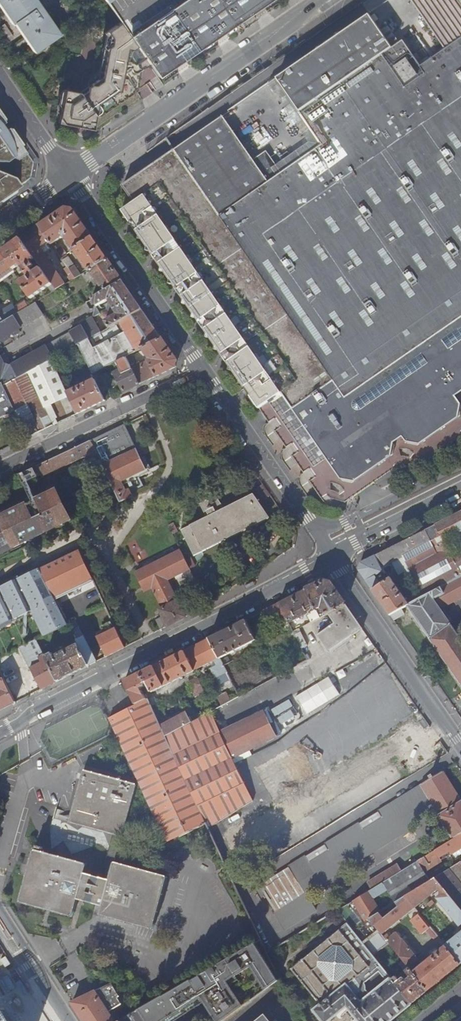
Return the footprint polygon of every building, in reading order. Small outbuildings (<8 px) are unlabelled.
[(2,11),(17,0),(0,0),(0,7),(2,11)] [(2,11),(11,23),(13,22),(33,51),(58,34),(34,0),(17,0),(2,11)] [(106,1),(105,1),(118,21),(126,33),(149,66),(150,68),(249,0),(107,0),(106,1)] [(147,151),(155,163),(123,186),(135,203),(123,211),(322,498),(343,504),(374,483),(407,460),(419,466),(460,437),(460,0),(367,0),(147,151)] [(272,0),(249,0),(150,68),(157,78),(272,0)] [(126,33),(118,21),(103,33),(108,41),(103,77),(88,87),(87,92),(82,96),(82,94),(66,91),(59,124),(94,131),(97,117),(99,115),(136,91),(137,74),(143,70),(149,66),(126,33)] [(136,91),(99,115),(102,118),(140,92),(143,70),(137,74),(136,91)] [(26,187),(29,178),(36,152),(0,102),(0,206),(26,187)] [(65,207),(39,226),(52,244),(62,237),(66,238),(74,249),(92,237),(73,208),(65,207)] [(36,228),(20,238),(38,264),(41,269),(52,284),(56,290),(66,284),(40,246),(46,242),(36,228)] [(107,259),(92,237),(74,249),(88,271),(90,270),(107,259)] [(20,238),(2,251),(12,266),(14,269),(20,265),(28,277),(20,282),(32,298),(52,284),(41,269),(34,273),(31,268),(38,264),(20,238)] [(0,252),(0,274),(12,266),(2,251),(0,252)] [(122,281),(107,259),(90,270),(98,281),(95,283),(97,285),(99,283),(105,291),(122,281)] [(69,269),(75,278),(81,275),(74,265),(69,269)] [(0,274),(0,280),(8,275),(14,283),(19,280),(13,272),(15,271),(14,269),(12,266),(0,274)] [(142,309),(122,281),(105,291),(92,299),(96,306),(97,306),(108,299),(116,314),(105,320),(105,322),(109,327),(119,322),(142,309)] [(19,312),(35,302),(32,298),(16,307),(19,312)] [(3,342),(9,338),(8,336),(11,334),(14,336),(21,332),(19,329),(44,315),(36,302),(35,302),(19,312),(18,312),(3,321),(0,323),(0,341),(3,342)] [(3,321),(18,312),(14,307),(0,315),(0,316),(3,321)] [(162,338),(142,309),(119,322),(125,332),(94,349),(88,339),(78,344),(85,359),(92,372),(92,373),(99,370),(116,361),(126,356),(130,354),(142,348),(162,338)] [(88,339),(100,332),(93,318),(80,327),(78,324),(71,327),(71,331),(43,347),(41,344),(35,348),(35,351),(32,353),(30,350),(24,354),(24,358),(20,359),(19,356),(12,360),(13,364),(10,365),(4,363),(0,355),(0,378),(2,383),(4,386),(28,372),(52,359),(56,357),(74,347),(78,344),(88,339)] [(125,332),(119,322),(109,327),(100,332),(88,339),(94,349),(125,332)] [(177,360),(162,338),(142,348),(149,359),(132,368),(140,384),(175,367),(177,360)] [(78,344),(74,347),(81,361),(85,359),(78,344)] [(134,362),(130,354),(126,356),(130,364),(134,362)] [(124,392),(140,384),(132,368),(130,364),(126,356),(116,361),(120,370),(115,373),(124,392)] [(56,357),(52,359),(56,368),(60,366),(56,357)] [(45,408),(69,396),(68,392),(56,368),(52,359),(28,372),(45,408)] [(85,359),(81,361),(88,375),(89,374),(92,372),(85,359)] [(95,379),(98,385),(104,381),(99,370),(92,373),(95,379)] [(27,437),(53,425),(45,408),(28,372),(4,386),(15,411),(25,433),(27,437)] [(78,413),(105,400),(98,385),(95,379),(93,381),(68,392),(69,396),(78,413)] [(15,411),(4,386),(2,383),(0,385),(0,418),(6,415),(15,411)] [(25,433),(15,411),(6,415),(14,433),(17,432),(19,436),(25,433)] [(96,451),(120,502),(133,496),(129,489),(126,491),(123,485),(130,481),(128,478),(146,469),(125,424),(91,440),(96,451)] [(41,478),(96,451),(91,440),(35,467),(41,478)] [(68,521),(55,492),(0,518),(0,553),(68,521)] [(194,556),(271,517),(254,493),(222,509),(215,495),(200,504),(206,517),(181,530),(194,556)] [(436,525),(444,541),(457,534),(459,537),(460,536),(460,534),(460,533),(460,532),(460,512),(436,525)] [(436,525),(397,544),(403,556),(431,542),(450,583),(460,577),(460,574),(448,548),(444,541),(436,525)] [(448,548),(460,574),(460,540),(448,548)] [(431,542),(403,556),(415,579),(420,589),(424,597),(450,583),(431,542)] [(403,556),(397,544),(360,563),(359,570),(390,615),(405,607),(408,605),(409,604),(392,579),(390,577),(389,578),(388,576),(386,577),(381,567),(392,562),(398,575),(405,572),(410,581),(415,579),(403,556)] [(79,550),(39,569),(53,597),(92,578),(79,550)] [(189,568),(180,550),(135,573),(144,591),(153,586),(163,608),(160,609),(163,616),(157,619),(162,629),(185,617),(167,579),(189,568)] [(35,618),(49,650),(71,639),(53,597),(39,569),(6,585),(0,588),(0,633),(35,618)] [(450,583),(424,597),(419,600),(409,604),(408,605),(460,682),(460,683),(460,639),(440,609),(460,597),(460,577),(450,583)] [(324,581),(305,590),(315,609),(320,607),(323,608),(322,609),(325,614),(327,613),(346,603),(332,583),(324,581)] [(415,592),(419,600),(424,597),(420,589),(415,592)] [(279,603),(289,623),(311,611),(315,609),(305,590),(279,603)] [(279,603),(262,612),(269,626),(279,622),(281,627),(289,623),(279,603)] [(363,628),(346,603),(327,613),(334,624),(318,633),(329,650),(352,634),(352,635),(363,628)] [(405,607),(390,615),(395,622),(406,616),(405,614),(409,612),(405,607)] [(315,609),(311,611),(312,613),(308,615),(310,619),(311,621),(319,617),(315,609)] [(245,621),(210,638),(220,658),(255,640),(245,621)] [(125,647),(114,624),(111,625),(113,629),(111,630),(109,628),(104,631),(105,633),(97,637),(107,656),(125,647)] [(76,640),(78,644),(89,665),(95,662),(90,652),(91,652),(83,636),(76,640)] [(210,638),(184,651),(194,670),(213,661),(215,666),(210,669),(215,678),(226,672),(223,665),(222,663),(221,660),(220,658),(210,638)] [(57,681),(58,681),(89,665),(78,644),(54,656),(52,653),(43,655),(57,681)] [(184,651),(125,681),(137,703),(147,698),(142,688),(145,686),(146,683),(147,682),(152,692),(180,678),(180,680),(184,678),(183,677),(194,671),(194,670),(184,651)] [(57,681),(43,656),(30,662),(42,688),(57,681)] [(226,672),(215,678),(217,682),(229,676),(227,672),(226,672)] [(15,703),(0,674),(0,710),(15,703)] [(296,695),(306,713),(339,695),(329,677),(296,695)] [(205,692),(198,678),(188,683),(195,697),(205,692)] [(223,706),(230,702),(225,693),(218,697),(223,706)] [(168,842),(206,823),(166,736),(161,724),(148,698),(147,698),(137,703),(110,716),(119,735),(168,842)] [(214,710),(210,712),(219,731),(242,720),(233,700),(230,702),(223,706),(214,711),(214,710)] [(262,713),(261,711),(242,720),(220,732),(233,758),(274,737),(267,723),(280,716),(275,706),(262,713)] [(161,724),(166,736),(192,722),(186,711),(161,724)] [(253,800),(233,758),(220,732),(219,731),(210,712),(192,722),(166,736),(206,823),(208,827),(253,800)] [(114,834),(122,836),(123,836),(126,823),(137,783),(84,769),(69,822),(114,834)] [(432,803),(453,838),(460,834),(460,802),(457,795),(443,771),(434,777),(433,775),(430,777),(431,778),(424,783),(421,785),(422,786),(432,803)] [(422,786),(259,885),(285,929),(315,911),(302,889),(319,879),(322,883),(341,871),(338,867),(372,846),(375,850),(394,838),(392,834),(428,811),(425,807),(432,803),(422,786)] [(228,834),(237,853),(306,818),(296,800),(228,834)] [(110,879),(115,863),(122,836),(114,834),(102,877),(110,879)] [(434,850),(441,861),(460,848),(460,834),(453,838),(434,850)] [(168,877),(115,863),(110,879),(102,877),(85,873),(87,863),(35,849),(27,876),(20,901),(46,908),(50,910),(73,916),(77,899),(82,901),(96,904),(102,906),(100,915),(154,930),(168,877)] [(417,861),(423,871),(430,867),(431,868),(442,862),(434,850),(417,861)] [(368,891),(373,899),(387,890),(396,902),(405,897),(430,881),(423,871),(417,861),(400,871),(371,889),(368,891)] [(460,862),(451,867),(460,880),(460,862)] [(368,883),(371,889),(400,871),(397,865),(368,883)] [(448,869),(435,878),(460,910),(460,885),(448,869)] [(430,881),(405,897),(414,908),(438,889),(441,894),(436,898),(460,926),(460,925),(460,910),(435,878),(430,881)] [(373,956),(389,943),(385,938),(382,934),(369,919),(379,913),(380,912),(373,899),(368,891),(337,910),(347,924),(373,956)] [(383,919),(379,913),(369,919),(382,934),(414,908),(405,897),(396,902),(395,903),(397,907),(383,919)] [(429,927),(419,914),(417,916),(421,921),(416,925),(422,933),(429,927)] [(412,1004),(391,979),(373,956),(347,924),(292,969),(321,1005),(314,1010),(323,1020),(330,1020),(347,1007),(359,1020),(391,1020),(412,1004)] [(427,992),(460,965),(445,946),(416,971),(413,968),(419,963),(417,960),(417,959),(409,949),(402,940),(396,933),(390,938),(388,935),(385,938),(389,943),(409,968),(427,992)] [(460,964),(460,933),(445,946),(460,965),(460,964)] [(402,940),(409,949),(411,948),(404,938),(402,940)] [(216,1020),(224,1020),(280,981),(263,957),(254,944),(250,946),(149,1004),(121,1020),(164,1020),(201,998),(216,1020)] [(412,1004),(427,992),(409,968),(405,972),(410,978),(406,981),(403,977),(399,980),(395,976),(391,979),(412,1004)] [(73,1003),(84,1020),(114,1020),(109,1012),(121,1004),(117,997),(119,996),(112,984),(99,990),(73,1003)] [(3,1008),(0,1010),(0,1020),(12,1020),(3,1008)] [(298,1020),(307,1020),(299,1011),(295,1013),(298,1020)] [(457,1016),(452,1020),(460,1020),(460,1013),(457,1016)]
